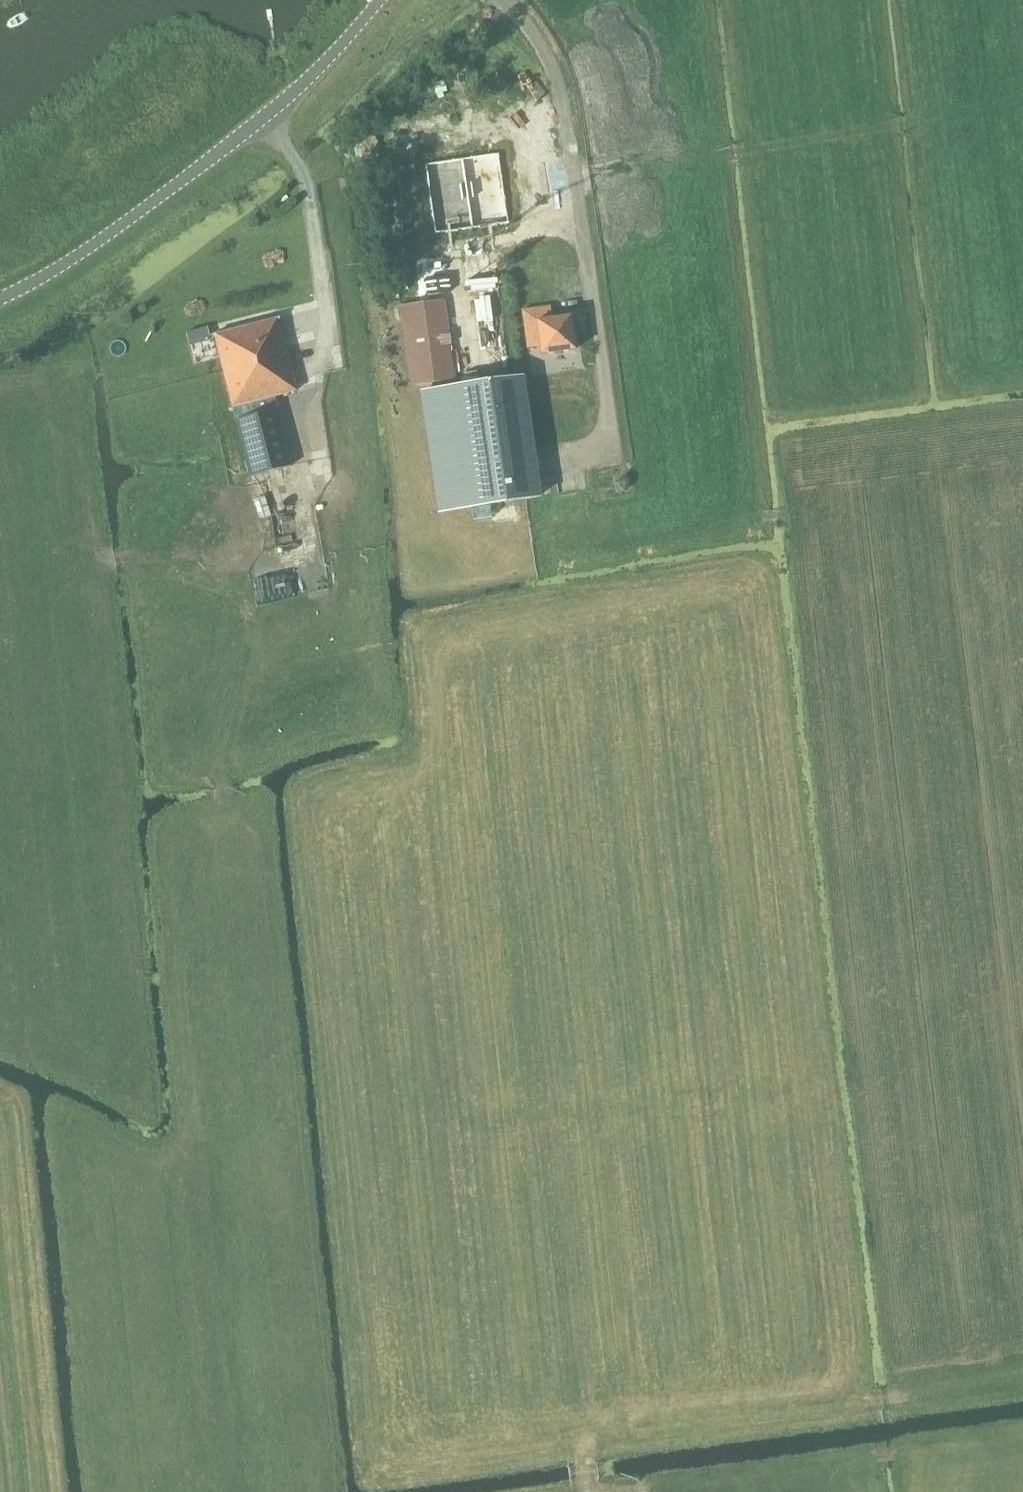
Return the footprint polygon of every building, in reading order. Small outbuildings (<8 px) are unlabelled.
[(505,153),(434,163),(442,231),(513,220),(505,153)] [(414,306),(402,308),(412,388),(420,386),(457,381),(446,301),(452,300),(447,259),(415,263),(419,293),(413,294),(414,306)] [(550,308),(524,311),(529,348),(540,346),(541,353),(573,349),(569,317),(551,319),(550,308)] [(251,478),(292,467),(277,399),(298,394),(280,321),(213,337),(251,478)] [(524,380),(423,393),(438,513),(473,509),(475,520),(493,517),(492,507),(539,501),(524,380)]
